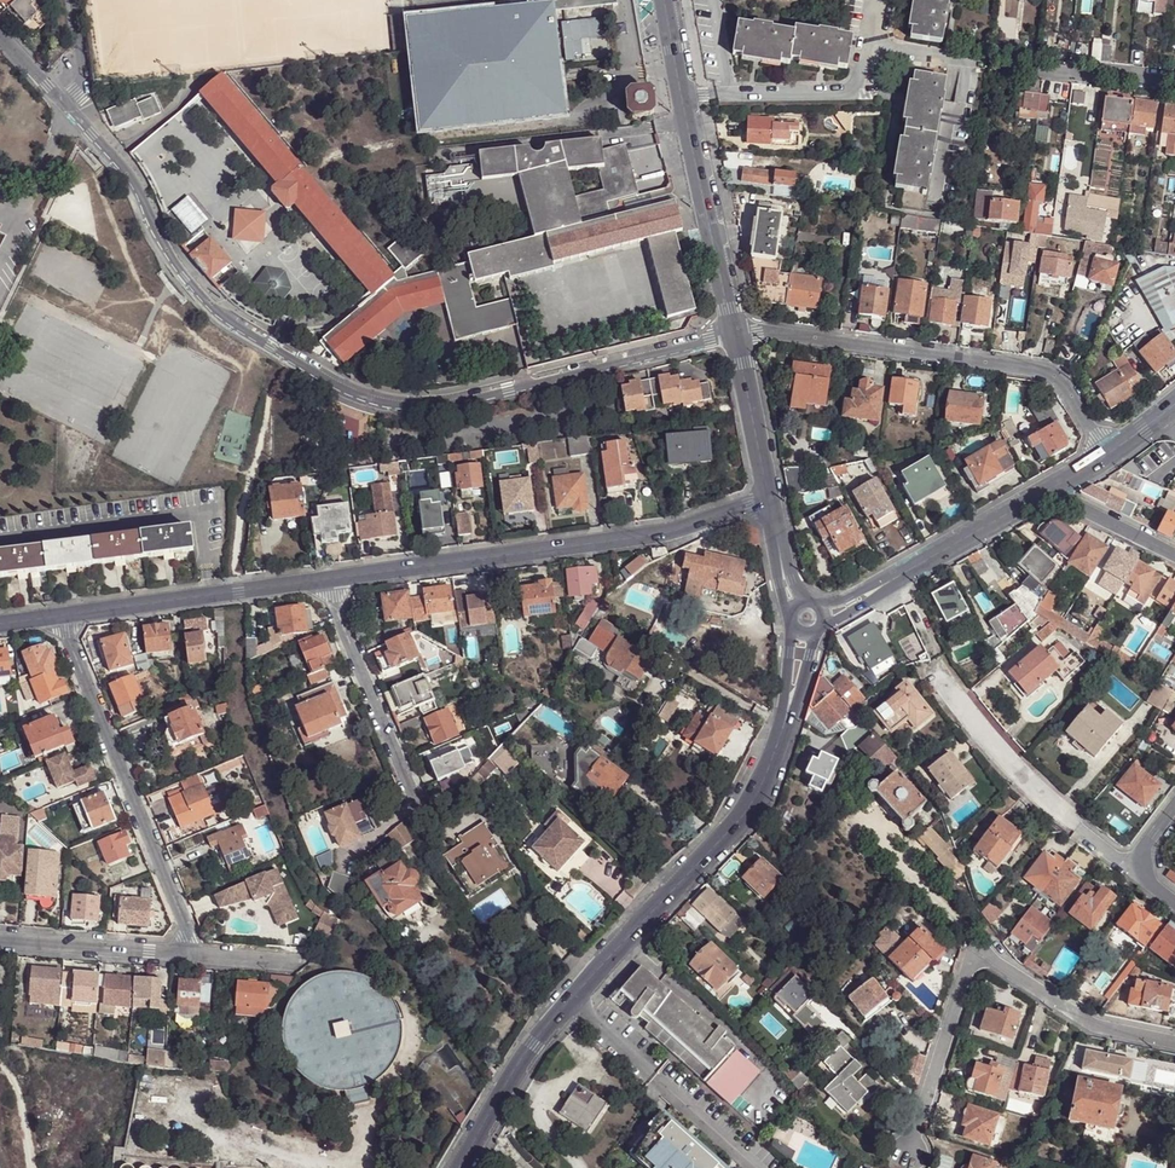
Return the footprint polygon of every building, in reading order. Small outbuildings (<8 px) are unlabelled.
[(8,8),(17,0),(6,0),(3,2),(8,8)] [(6,10),(22,27),(39,10),(30,0),(17,0),(8,8),(6,10)] [(618,0),(539,0),(407,15),(407,13),(405,13),(409,55),(411,55),(416,54),(413,27),(548,12),(548,13),(555,12),(613,6),(613,7),(618,6),(618,0)] [(917,30),(917,39),(946,42),(950,0),(921,0),(920,6),(917,30)] [(1150,2),(1155,3),(1154,15),(1166,16),(1168,0),(1150,0),(1150,2)] [(44,25),(43,8),(39,11),(39,10),(22,27),(31,38),(44,25)] [(413,27),(416,54),(424,130),(426,130),(426,128),(557,113),(557,115),(559,114),(551,39),(548,13),(548,12),(413,27)] [(555,12),(548,13),(551,39),(557,39),(557,36),(556,27),(555,12)] [(591,37),(604,36),(603,17),(566,19),(569,55),(592,54),(591,37)] [(800,61),(838,68),(847,69),(853,38),(837,35),(837,34),(818,30),(818,32),(795,28),(794,33),(772,29),(772,27),(753,24),(753,26),(738,23),(733,55),(742,56),(781,63),(790,64),(791,60),(800,61)] [(1101,46),(1101,47),(1109,48),(1110,40),(1102,40),(1101,46)] [(1091,61),(1099,63),(1101,47),(1101,46),(1094,45),(1093,45),(1091,61)] [(1099,63),(1111,64),(1112,48),(1109,48),(1101,47),(1099,63)] [(1056,57),(1063,59),(1064,51),(1057,50),(1056,57)] [(780,66),(781,63),(742,56),(742,60),(780,66)] [(838,71),(838,68),(800,61),(799,65),(838,71)] [(298,168),(220,75),(202,91),(280,183),(298,168)] [(904,190),(927,194),(930,178),(931,179),(935,160),(933,159),(949,81),(914,75),(913,84),(907,123),(903,141),(897,179),(895,188),(904,190)] [(1071,84),(1060,83),(1058,92),(1070,94),(1071,84)] [(903,122),(907,123),(913,84),(910,84),(903,122)] [(280,183),(202,91),(199,94),(200,95),(203,98),(277,186),(280,183)] [(627,115),(634,119),(650,118),(654,113),(654,95),(648,91),(630,92),(626,97),(627,115)] [(1085,94),(1074,92),(1073,105),(1084,106),(1085,94)] [(1038,111),(1040,96),(1025,93),(1023,109),(1038,111)] [(1050,97),(1040,96),(1038,111),(1048,113),(1050,97)] [(1129,125),(1133,100),(1105,97),(1102,122),(1129,125)] [(158,114),(151,98),(136,105),(133,99),(106,112),(109,120),(113,119),(116,128),(140,118),(141,121),(158,114)] [(1135,101),(1133,100),(1129,125),(1128,133),(1128,135),(1145,136),(1146,127),(1133,126),(1135,101)] [(1157,104),(1135,101),(1133,126),(1146,127),(1155,129),(1157,104)] [(1164,117),(1174,119),(1174,106),(1165,105),(1164,117)] [(851,131),(852,114),(836,114),(836,117),(846,131),(851,131)] [(1164,117),(1162,133),(1170,134),(1174,135),(1174,119),(1164,117)] [(758,121),(748,121),(747,145),(772,146),(772,142),(773,126),(772,122),(758,121)] [(1128,133),(1129,125),(1102,122),(1101,130),(1128,133)] [(799,127),(773,126),(772,142),(789,142),(789,133),(799,134),(799,127)] [(789,142),(772,142),(772,146),(798,147),(799,134),(789,133),(789,142)] [(893,178),(897,179),(903,141),(900,140),(893,178)] [(467,208),(469,219),(528,212),(535,239),(545,237),(653,209),(649,193),(638,195),(625,144),(601,150),(600,141),(543,147),(544,151),(542,153),(539,155),(535,155),(532,153),(531,149),(479,155),(480,171),(467,172),(461,167),(450,169),(444,176),(425,179),(429,206),(448,203),(455,210),(467,208)] [(293,204),(296,202),(314,186),(306,176),(299,168),(298,168),(280,183),(277,186),(272,190),(272,193),(278,200),(285,208),(288,208),(293,204)] [(740,183),(750,184),(751,172),(742,171),(740,183)] [(751,172),(750,184),(794,190),(795,177),(751,172)] [(806,179),(795,177),(794,190),(804,191),(806,179)] [(1044,188),(1028,185),(1028,186),(1026,201),(1038,203),(1038,204),(1042,204),(1044,188)] [(296,202),(359,276),(377,261),(314,186),(296,202)] [(929,195),(927,194),(904,190),(901,208),(926,212),(929,195)] [(976,220),(1010,225),(1013,205),(988,202),(989,193),(980,192),(976,220)] [(1087,241),(1102,243),(1107,214),(1086,211),(1087,208),(1088,199),(1069,196),(1065,230),(1075,232),(1074,234),(1088,236),(1087,241)] [(1119,203),(1088,199),(1087,208),(1099,210),(1117,213),(1119,203)] [(187,201),(167,217),(186,240),(205,224),(187,201)] [(1038,246),(1040,236),(1047,237),(1051,237),(1052,237),(1053,226),(1044,225),(1035,224),(1038,204),(1038,203),(1026,201),(1022,233),(1030,234),(1028,246),(1005,243),(1005,247),(1003,256),(1000,275),(1024,278),(1027,263),(1035,264),(1038,246)] [(293,204),(356,278),(359,276),(296,202),(293,204)] [(674,203),(653,209),(545,237),(552,264),(552,266),(646,242),(675,234),(681,232),(674,203)] [(759,204),(758,213),(767,215),(768,208),(769,205),(759,204)] [(235,208),(235,238),(247,252),(262,239),(263,209),(235,208)] [(768,208),(767,215),(780,217),(781,209),(768,208)] [(903,214),(888,212),(886,225),(902,227),(903,214)] [(756,213),(750,259),(775,261),(781,217),(780,217),(767,215),(758,213),(756,213)] [(920,217),(903,214),(902,227),(901,228),(938,234),(940,222),(920,219),(920,217)] [(974,228),(974,227),(967,226),(965,237),(973,239),(973,235),(974,228)] [(834,238),(798,232),(797,241),(832,247),(834,238)] [(695,312),(675,234),(646,242),(666,320),(695,312)] [(385,249),(400,266),(401,268),(416,256),(400,236),(385,249)] [(1047,237),(1040,236),(1038,246),(1038,248),(1045,248),(1047,237)] [(1128,238),(1117,236),(1116,246),(1127,248),(1128,238)] [(545,237),(535,239),(467,257),(469,264),(474,284),(504,276),(552,264),(545,237)] [(1062,239),(1052,237),(1051,237),(1050,244),(1061,246),(1062,239)] [(222,272),(232,264),(221,251),(211,239),(201,248),(194,253),(190,257),(211,281),(215,277),(222,272)] [(1154,252),(1166,254),(1168,243),(1156,241),(1154,252)] [(1112,246),(1086,242),(1082,254),(1110,259),(1112,246)] [(1043,253),(1042,260),(1066,264),(1067,256),(1043,253)] [(1110,259),(1082,254),(1081,257),(1094,261),(1110,265),(1110,259)] [(1094,261),(1081,257),(1077,274),(1089,278),(1094,261)] [(786,306),(791,276),(778,273),(780,263),(775,261),(750,259),(761,302),(786,306)] [(1066,264),(1042,260),(1040,275),(1050,277),(1068,279),(1069,280),(1072,265),(1066,264)] [(359,276),(375,296),(393,280),(389,275),(377,261),(359,276)] [(1094,261),(1089,278),(1099,281),(1115,285),(1120,268),(1110,265),(1094,261)] [(338,327),(323,340),(327,346),(334,354),(341,363),(402,312),(443,301),(454,343),(517,327),(509,299),(475,308),(469,285),(474,284),(469,264),(408,279),(395,283),(393,280),(375,296),(372,298),(338,327)] [(401,268),(400,266),(394,271),(389,275),(393,280),(395,283),(408,279),(401,268)] [(282,272),(264,269),(253,283),(260,300),(278,303),(289,288),(282,272)] [(1152,281),(1173,332),(1174,331),(1174,272),(1152,281)] [(1024,278),(1000,275),(999,283),(1023,287),(1024,278)] [(356,278),(372,298),(375,296),(359,276),(356,278)] [(796,277),(791,276),(786,306),(799,308),(800,308),(800,307),(806,308),(817,310),(821,281),(796,277)] [(1067,287),(1068,279),(1050,277),(1049,284),(1067,287)] [(949,291),(932,289),(927,323),(959,327),(964,294),(962,293),(963,282),(951,280),(949,291)] [(1113,291),(1115,285),(1099,281),(1097,287),(1113,291)] [(905,316),(919,318),(921,318),(925,287),(899,283),(894,314),(905,316)] [(858,316),(872,318),(871,325),(873,327),(877,328),(880,326),(881,319),(884,320),(887,292),(879,291),(861,289),(858,316)] [(961,324),(982,327),(986,328),(990,302),(965,298),(961,324)] [(918,326),(919,318),(905,316),(904,323),(918,326)] [(1145,334),(1153,344),(1161,337),(1152,324),(1142,332),(1139,334),(1141,337),(1145,334)] [(1132,344),(1140,353),(1153,344),(1145,334),(1141,337),(1132,344)] [(1140,353),(1156,373),(1157,373),(1166,365),(1174,358),(1174,353),(1161,337),(1153,344),(1140,353)] [(1051,355),(1055,343),(1047,340),(1043,353),(1051,355)] [(1166,365),(1168,368),(1170,370),(1174,366),(1174,358),(1166,365)] [(805,401),(824,403),(830,369),(792,364),(790,378),(790,379),(794,379),(792,391),(789,408),(804,411),(804,405),(805,401)] [(1134,394),(1144,388),(1129,364),(1119,370),(1134,394)] [(1168,368),(1166,365),(1157,373),(1160,376),(1162,374),(1161,373),(1168,368)] [(1087,373),(1080,370),(1077,376),(1083,379),(1087,373)] [(1134,394),(1119,370),(1095,384),(1110,409),(1134,394)] [(621,389),(625,413),(644,409),(644,412),(654,410),(652,397),(661,396),(663,406),(681,403),(682,406),(710,401),(708,384),(699,385),(698,384),(680,387),(678,379),(659,382),(658,379),(639,382),(640,385),(621,389)] [(877,422),(882,391),(871,389),(871,385),(869,383),(864,382),(859,383),(858,393),(852,393),(850,403),(844,402),(842,417),(877,422)] [(917,385),(903,383),(892,382),(889,406),(903,407),(914,409),(917,385)] [(824,407),(804,405),(804,411),(789,408),(792,391),(788,391),(785,415),(801,418),(799,436),(806,437),(809,419),(826,421),(827,406),(824,406),(824,407)] [(980,416),(982,404),(982,398),(949,394),(945,421),(978,425),(980,416)] [(1065,410),(1059,400),(1049,406),(1056,416),(1065,410)] [(1032,412),(1043,430),(1058,421),(1056,416),(1049,406),(1047,403),(1032,412)] [(990,405),(982,404),(980,416),(989,417),(990,405)] [(913,417),(914,409),(903,407),(901,415),(913,417)] [(1003,424),(1003,425),(1011,439),(1015,437),(1020,435),(1012,419),(1003,424)] [(1058,421),(1043,430),(1026,441),(1032,450),(1040,445),(1049,459),(1065,450),(1069,439),(1058,421)] [(999,431),(1007,445),(1009,445),(1017,440),(1015,437),(1011,439),(1003,425),(1000,426),(999,431)] [(698,460),(710,459),(707,433),(692,435),(666,437),(666,439),(667,454),(671,454),(672,463),(681,462),(698,460)] [(570,458),(592,455),(589,435),(567,438),(570,458)] [(1074,454),(1079,441),(1069,439),(1065,450),(1074,454)] [(1017,440),(1009,445),(1011,448),(1019,444),(1017,440)] [(1000,442),(965,462),(968,468),(963,471),(969,482),(974,479),(981,491),(993,484),(990,479),(1005,471),(1006,472),(1014,468),(1000,442)] [(536,443),(520,445),(521,450),(526,449),(528,458),(530,464),(538,463),(536,443)] [(607,491),(625,489),(625,484),(637,482),(635,467),(629,468),(626,444),(602,447),(607,491)] [(1040,464),(1049,459),(1040,445),(1032,450),(1040,464)] [(854,447),(853,456),(872,458),(873,451),(854,447)] [(470,459),(483,457),(482,451),(469,452),(470,459)] [(447,455),(448,462),(462,460),(461,453),(447,455)] [(922,493),(941,483),(932,467),(927,458),(901,473),(907,485),(903,487),(909,496),(914,506),(925,500),(922,493)] [(812,461),(814,477),(828,475),(826,459),(812,461)] [(858,462),(848,464),(852,472),(861,468),(858,462)] [(393,463),(378,465),(380,473),(395,470),(393,463)] [(460,482),(461,491),(471,489),(481,488),(478,464),(457,467),(458,475),(455,475),(456,482),(460,482)] [(782,469),(787,494),(802,494),(801,469),(782,469)] [(553,479),(568,478),(567,470),(552,472),(553,479)] [(1119,470),(1108,476),(1123,484),(1128,474),(1119,470)] [(583,475),(568,478),(553,479),(557,509),(572,507),(574,511),(578,513),(581,513),(584,511),(587,508),(587,503),(583,475)] [(506,496),(507,505),(508,515),(534,512),(530,480),(527,480),(527,476),(507,478),(507,483),(499,484),(501,496),(506,496)] [(876,523),(894,512),(874,479),(851,493),(866,518),(871,515),(876,523)] [(944,489),(941,483),(922,493),(925,500),(944,489)] [(389,484),(372,486),(376,515),(393,513),(389,484)] [(274,521),(304,517),(300,486),(296,487),(270,490),(272,503),(272,507),(274,521)] [(1081,495),(1103,506),(1109,495),(1091,486),(1080,492),(1080,494),(1081,495)] [(471,489),(461,491),(462,498),(472,497),(471,489)] [(1112,489),(1109,495),(1123,503),(1124,500),(1126,496),(1112,489)] [(402,507),(401,492),(393,492),(394,508),(402,507)] [(1173,517),(1174,512),(1174,494),(1166,514),(1173,517)] [(1103,506),(1119,513),(1124,503),(1123,503),(1109,495),(1103,506)] [(1119,513),(1128,519),(1135,505),(1124,500),(1123,503),(1124,503),(1119,513)] [(420,513),(423,533),(443,529),(440,505),(431,506),(430,502),(418,503),(420,513)] [(321,536),(321,540),(322,543),(338,541),(337,534),(351,532),(347,505),(317,509),(318,516),(319,520),(315,520),(312,521),(314,537),(321,536)] [(558,516),(581,513),(578,513),(574,511),(572,507),(557,509),(558,516)] [(807,519),(812,527),(833,516),(832,514),(828,507),(807,519)] [(833,516),(812,527),(820,541),(821,541),(828,537),(838,554),(862,541),(844,509),(833,516)] [(897,518),(894,512),(876,523),(879,529),(897,518)] [(376,515),(359,518),(362,541),(396,536),(393,513),(376,515)] [(1156,532),(1169,539),(1174,527),(1174,518),(1173,517),(1166,514),(1158,527),(1156,532)] [(455,517),(458,537),(470,535),(468,515),(455,517)] [(1133,521),(1156,532),(1158,527),(1152,524),(1150,523),(1135,515),(1133,521)] [(1042,537),(1035,546),(1051,560),(1058,551),(1064,557),(1079,541),(1059,523),(1051,523),(1048,527),(1043,523),(1041,524),(1038,527),(1036,532),(1042,537)] [(188,528),(139,536),(142,559),(191,552),(188,528)] [(1106,548),(1086,535),(1068,563),(1088,576),(1106,548)] [(139,536),(90,542),(93,565),(142,559),(139,536)] [(867,548),(862,541),(838,554),(828,537),(821,541),(835,565),(867,548)] [(90,542),(42,549),(45,572),(93,565),(90,542)] [(1121,547),(1118,551),(1129,557),(1132,553),(1121,547)] [(1031,577),(1040,585),(1056,567),(1034,548),(1026,557),(1031,561),(1023,570),(1031,577)] [(42,549),(0,555),(0,579),(45,572),(42,549)] [(665,549),(652,551),(653,558),(660,557),(661,558),(667,555),(665,549)] [(1117,579),(1123,583),(1136,562),(1129,557),(1118,551),(1116,549),(1103,570),(1108,574),(1117,579)] [(1142,553),(1136,562),(1139,564),(1145,555),(1142,553)] [(632,554),(616,555),(617,564),(633,561),(632,554)] [(686,585),(703,588),(741,597),(745,581),(741,580),(745,563),(705,554),(703,560),(685,556),(683,569),(690,570),(686,585)] [(976,554),(968,558),(972,565),(980,560),(976,554)] [(1019,566),(1023,570),(1031,561),(1026,557),(1019,566)] [(633,577),(647,566),(640,558),(626,569),(633,577)] [(1124,583),(1123,584),(1130,588),(1125,596),(1140,605),(1159,576),(1139,564),(1136,562),(1123,583),(1124,583)] [(596,568),(588,569),(590,584),(597,584),(596,568)] [(590,584),(588,569),(568,571),(570,596),(574,596),(583,595),(590,595),(590,584)] [(627,581),(633,577),(626,569),(621,573),(627,581)] [(621,573),(618,575),(620,587),(627,581),(621,573)] [(1117,579),(1108,574),(1101,586),(1110,591),(1117,579)] [(1029,593),(1041,602),(1048,591),(1040,585),(1031,577),(1026,582),(1023,579),(1018,584),(1022,588),(1029,593)] [(519,581),(521,590),(540,587),(540,583),(532,584),(532,579),(519,581)] [(1174,601),(1174,584),(1168,579),(1154,600),(1170,610),(1174,601)] [(540,587),(521,590),(524,618),(556,614),(554,598),(552,584),(552,581),(540,583),(540,587)] [(934,595),(953,584),(951,581),(933,591),(934,595)] [(561,583),(552,584),(554,598),(563,597),(561,583)] [(946,621),(967,610),(953,584),(934,595),(939,603),(937,604),(946,621)] [(701,600),(703,588),(686,585),(684,596),(701,600)] [(450,587),(423,591),(427,615),(454,612),(450,587)] [(1021,601),(1029,593),(1022,588),(1010,596),(1016,605),(1021,601)] [(427,615),(423,591),(415,592),(418,617),(427,615)] [(455,593),(461,629),(495,624),(491,595),(480,597),(466,599),(465,595),(465,591),(455,593)] [(410,619),(407,593),(383,597),(387,622),(410,619)] [(1027,622),(1035,615),(1033,614),(1039,606),(1041,602),(1029,593),(1021,601),(1016,605),(1027,622)] [(610,599),(606,597),(606,598),(601,606),(608,610),(611,608),(612,606),(612,602),(610,599)] [(595,616),(601,606),(591,600),(583,612),(593,618),(595,616)] [(1016,605),(1014,606),(994,619),(1008,640),(1022,627),(1025,624),(1027,622),(1016,605)] [(608,610),(601,606),(595,616),(598,618),(607,615),(609,611),(608,610)] [(1049,623),(1057,628),(1062,620),(1039,606),(1033,614),(1035,615),(1046,621),(1049,623)] [(277,611),(279,627),(270,629),(272,645),(281,643),(280,637),(293,635),(307,634),(306,630),(304,610),(303,608),(281,611),(277,611)] [(309,609),(304,610),(306,630),(312,629),(309,609)] [(971,618),(967,610),(946,621),(948,624),(961,617),(964,622),(971,618)] [(1160,624),(1167,628),(1174,616),(1174,615),(1169,611),(1160,624)] [(586,630),(593,618),(583,612),(576,623),(577,624),(586,630)] [(619,622),(622,619),(614,613),(611,617),(619,622)] [(1040,627),(1046,621),(1035,615),(1027,622),(1025,624),(1030,629),(1032,631),(1034,629),(1038,625),(1040,627)] [(225,647),(224,618),(215,619),(217,633),(218,633),(219,648),(225,647)] [(611,666),(621,673),(623,674),(625,670),(640,680),(654,659),(636,647),(640,641),(605,618),(590,641),(600,647),(609,654),(608,654),(608,655),(608,656),(608,657),(608,658),(608,659),(608,660),(608,661),(608,662),(609,663),(609,664),(610,665),(611,666)] [(1003,645),(1008,640),(994,619),(988,624),(1003,645)] [(1057,628),(1063,631),(1068,623),(1062,620),(1057,628)] [(572,623),(569,624),(572,636),(573,648),(575,646),(586,630),(577,624),(573,630),(572,623)] [(1054,632),(1057,628),(1049,623),(1038,632),(1035,635),(1042,643),(1054,632)] [(1063,631),(1071,636),(1075,628),(1068,623),(1063,631)] [(462,637),(460,624),(449,625),(451,641),(458,640),(462,641),(462,637)] [(849,640),(860,658),(863,656),(867,662),(871,669),(872,669),(890,658),(891,657),(881,641),(883,641),(873,625),(849,640)] [(167,626),(143,629),(147,654),(171,650),(167,626)] [(384,633),(389,643),(408,636),(408,635),(413,633),(411,628),(403,632),(400,626),(384,633)] [(1095,626),(1090,635),(1097,639),(1103,631),(1095,626)] [(1027,632),(1032,638),(1035,635),(1038,632),(1034,629),(1032,631),(1030,629),(1027,632)] [(1080,641),(1084,643),(1089,636),(1083,632),(1080,637),(1077,635),(1075,638),(1080,641)] [(408,636),(411,644),(420,640),(416,634),(414,633),(413,633),(408,635),(408,636)] [(203,634),(185,637),(190,664),(206,662),(203,634)] [(303,641),(304,644),(323,637),(321,634),(303,641)] [(102,641),(111,672),(134,665),(125,635),(102,641)] [(1105,655),(1108,656),(1113,649),(1097,639),(1090,635),(1089,636),(1084,643),(1105,655)] [(389,643),(387,644),(389,649),(391,654),(386,656),(392,670),(418,658),(411,644),(408,636),(389,643)] [(573,648),(572,636),(563,637),(565,649),(573,648)] [(323,637),(304,644),(299,647),(307,665),(308,665),(320,660),(331,655),(331,654),(333,654),(328,643),(326,644),(323,637)] [(590,641),(583,637),(576,648),(592,659),(600,647),(590,641)] [(994,637),(985,643),(986,645),(991,655),(995,651),(1000,647),(994,637)] [(256,639),(246,640),(247,662),(274,651),(272,645),(257,651),(256,639)] [(461,658),(464,660),(463,649),(462,641),(458,640),(451,641),(450,652),(456,655),(461,658)] [(863,662),(860,658),(849,640),(842,645),(851,659),(853,657),(858,666),(863,662)] [(1058,642),(1052,647),(1056,652),(1062,646),(1058,642)] [(991,655),(986,645),(983,647),(988,656),(990,655),(991,655)] [(1062,646),(1056,652),(1063,661),(1069,655),(1062,646)] [(1058,668),(1045,653),(1040,647),(1008,674),(1026,696),(1056,670),(1058,668)] [(1052,647),(1045,653),(1058,668),(1056,670),(1064,680),(1084,662),(1074,651),(1069,655),(1063,661),(1056,652),(1052,647)] [(1113,649),(1108,656),(1131,670),(1136,662),(1118,652),(1119,651),(1113,647),(1113,649)] [(54,673),(58,671),(50,653),(47,654),(43,656),(40,648),(24,655),(32,676),(34,681),(54,673)] [(10,676),(7,650),(0,651),(0,678),(10,676)] [(428,666),(443,659),(438,650),(424,657),(428,666)] [(995,651),(991,655),(996,663),(998,663),(1002,663),(1003,662),(995,651)] [(135,656),(139,674),(149,669),(148,660),(147,654),(135,656)] [(325,668),(334,665),(331,655),(320,660),(324,669),(325,668)] [(456,655),(455,664),(461,661),(464,660),(461,658),(456,655)] [(996,663),(991,655),(990,655),(988,656),(986,658),(993,667),(998,663),(996,663)] [(382,674),(392,670),(386,656),(376,660),(382,674)] [(893,663),(890,658),(872,669),(876,674),(893,663)] [(312,674),(324,669),(320,660),(308,665),(312,674)] [(455,664),(435,672),(437,676),(456,668),(455,664)] [(329,677),(325,668),(324,669),(312,674),(307,676),(311,685),(329,677)] [(139,674),(110,686),(124,718),(148,707),(136,681),(149,675),(158,680),(161,677),(149,669),(139,674)] [(639,688),(643,682),(640,680),(625,670),(623,674),(621,673),(619,675),(620,676),(615,683),(634,695),(639,688)] [(59,685),(54,673),(34,681),(31,682),(33,686),(34,688),(37,698),(40,705),(67,693),(63,683),(59,685)] [(32,676),(20,681),(20,686),(31,682),(34,681),(32,676)] [(820,676),(819,678),(809,709),(812,712),(835,692),(831,688),(820,676)] [(1156,684),(1163,688),(1165,685),(1168,680),(1161,676),(1156,684)] [(424,677),(393,690),(400,709),(401,710),(402,710),(418,703),(420,707),(433,701),(425,681),(424,677)] [(835,692),(852,711),(862,700),(856,693),(849,685),(842,678),(831,688),(835,692)] [(1174,684),(1168,680),(1165,685),(1172,689),(1174,684)] [(853,681),(849,685),(856,693),(860,689),(853,681)] [(31,682),(20,686),(21,691),(33,686),(31,682)] [(339,720),(334,705),(330,695),(338,692),(334,683),(297,698),(301,707),(295,709),(303,728),(308,739),(329,731),(342,725),(339,720)] [(1144,703),(1159,711),(1160,709),(1170,692),(1163,688),(1156,684),(1155,683),(1144,703)] [(932,716),(906,684),(898,690),(900,693),(875,713),(891,733),(908,719),(916,729),(932,716)] [(28,703),(37,698),(34,688),(23,693),(28,703)] [(334,705),(343,701),(338,692),(330,695),(334,705)] [(852,711),(835,692),(812,712),(809,709),(805,722),(823,734),(827,730),(829,732),(841,722),(846,717),(853,712),(852,711)] [(1160,709),(1169,715),(1174,703),(1174,695),(1170,692),(1160,709)] [(179,699),(182,704),(194,699),(188,695),(179,699)] [(521,702),(525,710),(528,709),(542,703),(532,697),(521,702)] [(182,704),(163,712),(166,721),(172,719),(193,710),(200,706),(196,698),(194,699),(182,704)] [(853,712),(856,715),(867,705),(862,700),(852,711),(853,712)] [(1093,700),(1086,708),(1099,719),(1105,711),(1093,700)] [(348,716),(343,701),(334,705),(339,720),(348,716)] [(420,707),(423,715),(437,710),(433,701),(420,707)] [(230,713),(228,704),(218,706),(220,715),(230,713)] [(633,722),(642,709),(638,706),(629,719),(633,722)] [(715,708),(710,717),(732,731),(738,722),(715,708)] [(1099,719),(1086,708),(1066,733),(1076,742),(1084,749),(1095,758),(1122,725),(1105,711),(1099,719)] [(525,710),(517,714),(521,723),(530,714),(528,709),(525,710)] [(203,735),(193,710),(172,719),(176,729),(173,730),(179,745),(183,744),(203,735)] [(425,721),(435,745),(458,736),(447,711),(425,721)] [(856,715),(853,712),(846,717),(851,723),(858,717),(856,715)] [(694,744),(707,722),(696,715),(683,737),(694,744)] [(351,724),(348,716),(339,720),(342,725),(343,728),(351,724)] [(732,731),(710,717),(707,722),(694,744),(709,753),(711,750),(718,754),(732,731)] [(863,723),(858,717),(851,723),(850,724),(855,730),(863,723)] [(67,746),(61,733),(56,721),(55,718),(24,731),(25,732),(35,758),(35,760),(38,758),(47,754),(65,747),(67,746)] [(398,726),(402,737),(422,728),(417,718),(398,726)] [(176,729),(172,719),(166,721),(170,731),(173,730),(176,729)] [(831,734),(849,731),(841,722),(829,732),(831,734)] [(874,735),(863,723),(855,730),(849,731),(840,736),(849,752),(855,750),(861,748),(874,735)] [(239,740),(234,728),(227,730),(232,742),(239,740)] [(332,736),(329,731),(308,739),(303,728),(298,730),(305,747),(332,736)] [(64,732),(61,733),(67,746),(65,747),(68,753),(77,750),(69,730),(64,732)] [(170,745),(174,747),(179,745),(173,730),(170,731),(169,732),(167,737),(170,745)] [(35,758),(25,732),(19,734),(29,760),(35,758)] [(896,759),(874,735),(861,748),(862,750),(883,771),(883,770),(887,767),(890,764),(896,759)] [(1144,739),(1135,755),(1139,759),(1149,743),(1144,739)] [(1082,752),(1084,749),(1076,742),(1074,745),(1082,752)] [(187,752),(183,744),(179,745),(174,747),(169,750),(166,751),(169,759),(187,752)] [(709,753),(694,744),(690,750),(705,759),(709,753)] [(468,748),(458,753),(463,764),(473,759),(468,748)] [(855,750),(853,754),(857,757),(862,750),(861,748),(855,750)] [(463,764),(458,753),(431,764),(430,764),(437,781),(437,782),(459,773),(458,770),(464,768),(463,764)] [(709,753),(705,759),(713,763),(716,757),(709,753)] [(65,755),(46,762),(57,789),(76,782),(78,788),(96,781),(90,766),(72,773),(68,763),(66,758),(65,755)] [(952,802),(965,791),(956,780),(962,776),(965,774),(950,755),(928,772),(952,802)] [(818,763),(813,761),(806,775),(813,778),(808,788),(822,794),(826,785),(831,787),(839,770),(836,769),(838,763),(821,756),(818,763)] [(614,757),(608,764),(620,774),(627,766),(614,757)] [(900,765),(896,759),(890,764),(895,769),(900,765)] [(620,774),(608,764),(602,760),(596,768),(589,778),(614,798),(628,779),(620,774)] [(1137,760),(1133,766),(1142,774),(1146,766),(1137,760)] [(489,762),(479,773),(486,781),(496,770),(489,762)] [(907,772),(900,765),(895,769),(903,778),(908,773),(907,772)] [(1142,774),(1133,766),(1118,787),(1143,807),(1159,786),(1142,774)] [(894,776),(887,767),(883,770),(891,779),(894,776)] [(896,773),(894,776),(891,779),(879,789),(876,785),(872,786),(869,788),(869,792),(872,795),(876,795),(877,794),(903,824),(902,825),(902,828),(905,832),(909,833),(912,829),(913,825),(910,821),(927,806),(896,773)] [(973,784),(965,774),(962,776),(971,787),(973,784)] [(170,800),(182,829),(215,814),(199,775),(181,782),(184,789),(169,795),(171,800),(170,800)] [(956,780),(965,791),(971,787),(962,776),(956,780)] [(614,798),(589,778),(578,778),(578,784),(573,791),(595,808),(610,803),(614,798)] [(93,831),(117,821),(110,805),(105,794),(82,804),(93,831)] [(340,846),(359,838),(353,825),(362,821),(359,815),(368,811),(362,798),(326,814),(340,846)] [(266,806),(254,811),(258,819),(270,814),(266,806)] [(22,808),(19,810),(19,811),(24,817),(27,813),(22,808)] [(48,820),(43,810),(39,811),(30,815),(36,819),(40,823),(48,820)] [(574,853),(583,843),(566,827),(570,822),(558,812),(545,827),(550,830),(541,840),(548,847),(539,856),(555,870),(572,851),(574,853)] [(990,864),(999,870),(1023,836),(1000,819),(975,853),(990,864)] [(488,825),(486,822),(463,838),(462,836),(459,838),(463,845),(444,857),(445,859),(447,859),(472,896),(470,897),(472,899),(517,869),(516,866),(514,867),(486,826),(488,825)] [(415,840),(404,823),(389,835),(400,851),(415,840)] [(250,859),(244,841),(249,839),(244,825),(224,834),(223,833),(209,839),(208,839),(213,849),(220,846),(229,867),(229,868),(230,867),(250,859)] [(946,844),(930,828),(918,838),(925,846),(926,844),(939,858),(939,859),(948,850),(950,848),(946,844)] [(109,865),(129,857),(125,845),(129,843),(125,833),(100,844),(109,865)] [(23,849),(14,848),(15,840),(0,838),(0,842),(0,881),(4,882),(7,879),(7,878),(8,878),(9,878),(9,875),(15,876),(21,876),(23,849)] [(14,848),(23,849),(24,840),(15,840),(14,848)] [(532,849),(539,856),(548,847),(541,840),(532,849)] [(125,845),(129,857),(134,854),(129,843),(125,845)] [(585,844),(583,843),(574,853),(572,851),(555,870),(559,873),(585,844)] [(956,879),(964,870),(948,850),(939,859),(939,858),(936,860),(956,879)] [(31,852),(28,897),(45,898),(55,899),(56,899),(60,855),(31,852)] [(1035,887),(1042,892),(1062,866),(1052,859),(1044,852),(1023,879),(1035,887)] [(1052,859),(1062,866),(1064,863),(1055,855),(1052,859)] [(378,864),(384,875),(396,867),(390,856),(378,864)] [(1062,866),(1042,892),(1049,897),(1059,906),(1079,879),(1071,873),(1076,866),(1067,859),(1064,863),(1062,866)] [(764,897),(782,880),(761,860),(744,878),(764,897)] [(384,888),(394,902),(391,904),(390,908),(392,912),(395,915),(399,915),(402,913),(424,899),(415,885),(407,873),(402,864),(396,867),(384,875),(384,876),(383,876),(388,885),(384,888)] [(994,877),(999,870),(990,864),(985,870),(994,877)] [(278,870),(247,884),(254,900),(256,903),(258,902),(286,890),(278,870)] [(1164,877),(1174,886),(1174,876),(1169,871),(1164,877)] [(407,873),(415,885),(416,884),(418,881),(418,877),(415,873),(411,872),(407,873)] [(384,908),(394,902),(384,888),(388,885),(383,876),(384,876),(382,873),(368,882),(384,908)] [(349,898),(354,883),(336,877),(336,878),(334,878),(330,892),(335,895),(348,900),(349,898)] [(1085,899),(1094,887),(1087,882),(1077,894),(1085,899)] [(247,884),(216,897),(221,910),(254,900),(247,884)] [(1085,899),(1077,894),(1064,911),(1090,930),(1114,899),(1096,885),(1094,887),(1085,899)] [(1031,890),(1039,896),(1042,892),(1035,887),(1031,890)] [(286,890),(258,902),(272,909),(279,906),(287,925),(299,920),(293,907),(289,905),(286,898),(289,897),(286,890)] [(708,891),(693,906),(706,919),(719,931),(720,931),(734,917),(734,916),(708,891)] [(1042,892),(1039,896),(1046,901),(1049,897),(1042,892)] [(73,921),(87,922),(98,923),(99,898),(75,896),(73,921)] [(152,902),(121,900),(120,917),(119,925),(150,927),(152,902)] [(1134,902),(1130,907),(1140,914),(1141,913),(1143,909),(1134,902)] [(310,904),(309,903),(305,908),(312,913),(315,908),(310,904)] [(272,909),(271,909),(279,928),(287,925),(279,906),(272,909)] [(693,906),(687,913),(700,925),(706,919),(693,906)] [(1143,946),(1147,949),(1148,949),(1163,929),(1141,913),(1140,914),(1130,907),(1116,926),(1143,946)] [(319,912),(315,908),(312,913),(311,914),(320,919),(323,914),(321,914),(319,912)] [(682,909),(676,915),(681,919),(687,913),(682,909)] [(700,925),(687,913),(681,919),(693,931),(700,925)] [(327,916),(323,914),(320,919),(319,921),(332,929),(338,921),(327,916)] [(738,921),(734,917),(720,931),(724,935),(729,938),(741,926),(738,921)] [(989,924),(988,925),(990,927),(995,924),(991,917),(986,920),(989,924)] [(1148,949),(1174,971),(1174,926),(1169,921),(1164,927),(1163,929),(1148,949)] [(889,960),(908,980),(929,959),(933,963),(947,949),(946,948),(943,952),(920,929),(889,960)] [(1021,948),(1030,955),(1030,954),(1034,950),(1038,944),(1039,942),(1031,935),(1021,948)] [(694,970),(704,979),(717,991),(737,970),(711,945),(691,966),(694,970)] [(1131,971),(1134,967),(1147,949),(1143,946),(1138,954),(1137,953),(1126,967),(1131,971)] [(1009,952),(1013,958),(1018,952),(1013,948),(1009,952)] [(1021,965),(1043,979),(1050,967),(1042,962),(1038,968),(1031,963),(1035,957),(1032,956),(1030,954),(1030,955),(1021,965)] [(929,959),(908,980),(912,984),(933,963),(929,959)] [(794,968),(789,964),(782,972),(786,975),(794,968)] [(806,969),(817,980),(823,974),(812,964),(806,969)] [(710,1089),(711,1089),(729,1106),(759,1071),(745,1059),(736,1050),(735,1051),(721,1038),(723,1035),(726,1033),(726,1032),(723,1030),(649,974),(640,965),(620,988),(619,989),(626,995),(635,1003),(629,1012),(629,1016),(631,1017),(631,1018),(632,1018),(635,1018),(637,1017),(638,1017),(644,1021),(647,1023),(645,1025),(643,1029),(710,1089)] [(1122,973),(1127,977),(1131,971),(1126,967),(1122,973)] [(1134,977),(1140,970),(1134,967),(1131,971),(1127,977),(1130,978),(1134,977)] [(31,995),(58,997),(60,971),(33,968),(31,995)] [(808,983),(794,968),(786,975),(782,980),(771,991),(777,997),(786,1006),(794,1015),(795,1016),(799,1011),(804,1006),(814,997),(803,987),(808,983)] [(700,982),(704,979),(694,970),(691,973),(700,982)] [(63,972),(62,987),(73,988),(74,973),(63,972)] [(754,980),(747,972),(741,978),(748,985),(754,980)] [(774,972),(761,985),(769,993),(771,991),(782,980),(774,972)] [(73,1002),(97,1004),(99,974),(74,973),(73,988),(72,1002),(73,1002)] [(106,975),(104,1005),(114,1006),(130,1007),(133,976),(106,975)] [(343,1089),(347,1089),(351,1089),(359,1087),(367,1085),(370,1083),(379,1077),(388,1068),(394,1058),(399,1048),(401,1036),(400,1024),(397,1013),(392,1002),(390,999),(383,991),(373,983),(363,978),(351,976),(340,975),(328,977),(317,981),(307,988),(299,996),(292,1006),(288,1017),(286,1028),(286,1040),(289,1051),(294,1062),(301,1071),(310,1079),(321,1085),(332,1088),(343,1089)] [(274,976),(271,976),(270,986),(287,987),(293,979),(283,978),(274,976)] [(135,977),(133,999),(151,1001),(150,1008),(161,1009),(163,979),(135,977)] [(1148,978),(1147,985),(1157,987),(1158,982),(1148,978)] [(862,986),(847,999),(865,1019),(880,1007),(889,1000),(870,979),(862,986)] [(843,994),(847,999),(862,986),(858,981),(843,994)] [(191,1006),(200,1007),(200,1003),(202,984),(202,983),(180,982),(178,1005),(182,1005),(191,1006)] [(265,1009),(267,1009),(270,986),(239,983),(238,1006),(265,1009)] [(1134,992),(1144,994),(1146,985),(1136,983),(1134,991),(1134,992)] [(211,984),(202,984),(200,1003),(210,1003),(211,984)] [(1144,994),(1141,1009),(1166,1014),(1168,1002),(1170,990),(1157,987),(1147,985),(1146,985),(1144,994)] [(267,1009),(272,1009),(287,987),(270,986),(267,1009)] [(61,998),(60,1006),(73,1007),(73,1002),(72,1002),(73,988),(62,987),(61,998)] [(1129,1006),(1141,1009),(1144,994),(1134,992),(1134,991),(1132,991),(1129,1006)] [(31,1004),(60,1006),(61,998),(58,997),(31,995),(31,1004)] [(782,1009),(786,1006),(777,997),(773,1000),(782,1009)] [(816,1000),(814,997),(804,1006),(807,1008),(816,1000)] [(133,999),(133,1007),(150,1008),(151,1001),(133,999)] [(891,1002),(889,1000),(880,1007),(882,1009),(891,1002)] [(73,1012),(96,1014),(97,1004),(73,1002),(73,1007),(73,1012)] [(114,1006),(104,1005),(101,1005),(100,1013),(114,1015),(114,1006)] [(200,1017),(200,1007),(191,1006),(182,1005),(181,1016),(200,1017)] [(995,1009),(994,1012),(1003,1015),(1005,1010),(1006,1010),(1007,1008),(996,1005),(995,1009)] [(265,1009),(238,1006),(237,1016),(264,1017),(265,1009)] [(791,1018),(794,1015),(786,1006),(782,1009),(791,1018)] [(807,1008),(804,1006),(799,1011),(810,1023),(815,1018),(807,1008)] [(880,1007),(865,1019),(867,1022),(882,1009),(880,1007)] [(987,1010),(986,1011),(980,1031),(1012,1041),(1020,1015),(1006,1010),(1005,1010),(1003,1015),(994,1012),(987,1010)] [(810,1023),(799,1011),(795,1016),(794,1015),(791,1018),(803,1030),(805,1027),(813,1035),(822,1026),(815,1018),(810,1023)] [(810,1038),(813,1035),(805,1027),(803,1030),(810,1038)] [(843,1050),(851,1041),(843,1034),(832,1044),(837,1050),(840,1047),(843,1050)] [(32,1047),(43,1049),(44,1039),(22,1036),(21,1045),(32,1047)] [(57,1051),(70,1053),(71,1045),(58,1042),(57,1051)] [(70,1053),(83,1055),(84,1046),(71,1045),(70,1053)] [(840,1047),(837,1050),(824,1064),(838,1078),(855,1062),(843,1050),(840,1047)] [(1000,1050),(992,1047),(989,1055),(998,1057),(1000,1050)] [(916,1048),(909,1069),(920,1080),(926,1059),(916,1048)] [(100,1058),(116,1061),(117,1052),(102,1049),(100,1058)] [(147,1050),(146,1065),(165,1069),(166,1051),(147,1050)] [(1019,1056),(1000,1050),(998,1057),(996,1065),(1015,1071),(1017,1065),(1019,1056)] [(1133,1061),(1086,1051),(1082,1068),(1129,1078),(1133,1061)] [(116,1061),(128,1063),(129,1055),(117,1052),(116,1061)] [(1036,1058),(1033,1068),(1049,1071),(1051,1061),(1036,1058)] [(862,1068),(855,1062),(838,1078),(834,1082),(828,1088),(840,1101),(851,1111),(857,1105),(863,1100),(868,1094),(857,1084),(852,1079),(862,1068)] [(1009,1090),(1015,1071),(996,1065),(991,1063),(989,1069),(976,1065),(972,1079),(976,1081),(973,1093),(988,1097),(1005,1102),(1009,1090)] [(1024,1066),(1017,1065),(1015,1071),(1009,1090),(1019,1093),(1024,1066)] [(1024,1066),(1019,1093),(1042,1098),(1049,1071),(1033,1068),(1024,1066)] [(867,1074),(857,1084),(868,1094),(871,1097),(881,1088),(867,1074)] [(805,1079),(801,1075),(793,1083),(799,1089),(805,1085),(802,1081),(805,1079)] [(976,1081),(972,1079),(969,1080),(966,1083),(966,1087),(968,1091),(973,1093),(976,1081)] [(1078,1083),(1070,1121),(1086,1125),(1096,1127),(1112,1130),(1114,1117),(1117,1103),(1120,1091),(1078,1083)] [(447,1089),(450,1094),(457,1088),(453,1084),(447,1089)] [(359,1087),(351,1089),(347,1089),(350,1105),(370,1100),(367,1085),(359,1087)] [(579,1085),(559,1115),(588,1133),(607,1104),(579,1085)] [(464,1121),(467,1115),(466,1115),(450,1094),(445,1098),(464,1121)] [(1125,1105),(1117,1103),(1114,1117),(1123,1118),(1125,1117),(1127,1107),(1125,1105)] [(1032,1114),(1030,1120),(1039,1122),(1045,1108),(1039,1106),(1036,1115),(1032,1114)] [(997,1117),(968,1108),(964,1121),(968,1122),(963,1138),(988,1146),(997,1117)] [(649,1132),(633,1150),(653,1167),(718,1167),(690,1143),(692,1140),(679,1128),(676,1131),(659,1116),(646,1130),(649,1132)] [(1086,1125),(1070,1121),(1068,1128),(1085,1131),(1085,1130),(1086,1125)] [(1095,1132),(1096,1127),(1086,1125),(1085,1130),(1086,1132),(1094,1133),(1095,1132)] [(628,1156),(641,1167),(653,1167),(633,1150),(628,1156)] [(969,1167),(996,1167),(997,1165),(973,1157),(970,1167),(969,1167)] [(1003,1159),(1000,1167),(1019,1167),(1021,1165),(1003,1159)]
